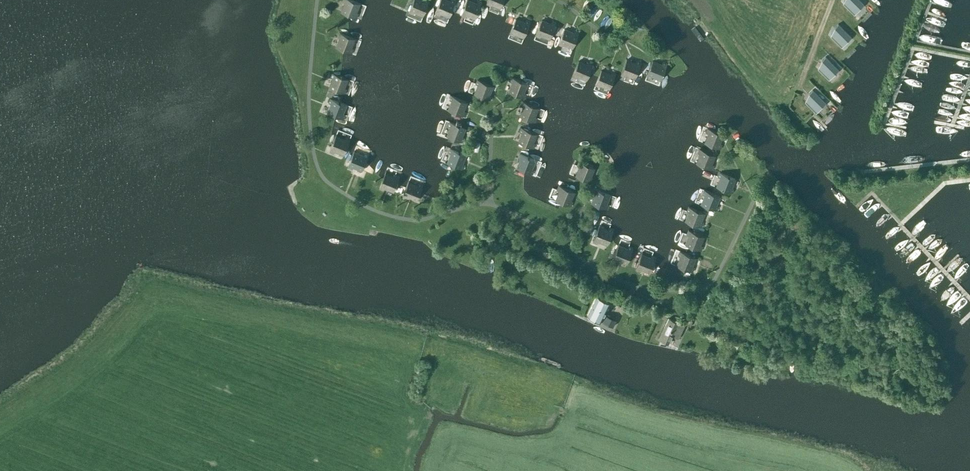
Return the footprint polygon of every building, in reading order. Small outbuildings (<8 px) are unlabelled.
[(356,13),(360,4),(351,0),(343,0),(342,2),(344,2),(341,11),(356,18),(358,13),(356,13)] [(414,12),(423,16),(430,0),(429,0),(424,0),(423,0),(413,0),(409,12),(413,14),(414,12)] [(435,13),(439,15),(440,13),(449,17),(455,1),(453,0),(450,0),(450,1),(446,0),(440,0),(435,13)] [(461,15),(465,16),(466,15),(475,19),(481,3),(477,1),(476,3),(468,0),(467,0),(461,15)] [(491,4),(500,8),(503,0),(487,0),(486,4),(490,6),(491,4)] [(860,0),(846,0),(844,2),(855,13),(864,4),(860,0)] [(514,35),(514,34),(523,38),(530,22),(525,20),(524,22),(516,18),(509,34),(514,35)] [(541,20),(535,35),(540,37),(540,35),(549,39),(556,23),(551,21),(550,23),(541,20)] [(851,37),(838,24),(834,27),(836,30),(831,34),(842,46),(851,37)] [(562,46),(563,44),(572,48),(579,32),(574,30),(573,32),(564,29),(558,44),(562,46)] [(336,47),(351,53),(353,48),(352,48),(355,39),(339,32),(337,37),(339,38),(336,47)] [(839,70),(825,56),(821,60),(823,62),(819,67),(831,79),(839,70)] [(625,76),(625,75),(635,78),(641,62),(636,60),(635,63),(626,59),(620,75),(625,76)] [(652,60),(646,76),(650,77),(651,76),(660,80),(667,64),(662,62),(661,64),(652,60)] [(576,78),(577,76),(586,80),(593,64),(588,62),(587,64),(578,61),(572,76),(576,78)] [(599,87),(600,85),(609,89),(615,73),(611,71),(610,73),(601,70),(595,85),(599,87)] [(329,87),(344,93),(346,89),(345,88),(348,79),(332,73),(330,77),(332,78),(329,87)] [(508,91),(524,98),(525,93),(524,92),(527,84),(511,77),(510,82),(512,83),(508,91)] [(493,85),(477,79),(475,84),(477,85),(474,94),(489,100),(491,95),(489,94),(493,85)] [(826,103),(812,89),(808,93),(811,95),(806,100),(817,111),(826,103)] [(449,100),(451,101),(447,110),(463,116),(465,111),(463,110),(466,102),(451,95),(449,100)] [(327,113),(343,119),(344,114),(343,114),(347,105),(330,98),(329,103),(331,104),(327,113)] [(536,117),(535,117),(539,108),(523,101),(521,106),(523,107),(519,116),(535,122),(536,117)] [(448,126),(449,127),(446,136),(462,142),(464,137),(461,137),(465,128),(450,122),(448,126)] [(535,143),(534,143),(537,134),(521,128),(519,132),(521,133),(518,142),(533,148),(535,143)] [(723,134),(707,128),(706,132),(708,133),(704,142),(720,149),(721,144),(719,143),(723,134)] [(344,154),(350,139),(345,137),(345,138),(336,135),(329,151),(334,153),(335,151),(344,154)] [(465,154),(450,148),(448,153),(450,153),(446,162),(462,169),(464,164),(462,163),(465,154)] [(698,153),(699,154),(696,163),(711,169),(713,165),(711,164),(714,155),(699,149),(698,153)] [(363,153),(363,154),(354,151),(347,167),(352,169),(353,167),(362,170),(368,155),(363,153)] [(534,169),(532,169),(536,160),(520,153),(518,158),(520,159),(517,168),(532,174),(534,169)] [(577,166),(579,166),(575,176),(591,182),(592,177),(590,176),(594,167),(579,161),(577,166)] [(393,191),(399,176),(395,174),(394,175),(385,172),(379,188),(383,190),(384,188),(393,191)] [(735,178),(720,172),(718,176),(720,177),(716,186),(732,193),(733,188),(731,187),(735,178)] [(416,200),(422,185),(418,183),(417,184),(408,181),(402,197),(406,199),(407,197),(416,200)] [(574,191),(559,185),(557,190),(559,190),(555,200),(571,206),(572,201),(570,200),(574,191)] [(608,205),(607,204),(611,195),(594,188),(593,193),(595,194),(591,203),(607,209),(608,205)] [(719,196),(704,190),(702,194),(704,195),(700,204),(716,210),(718,206),(716,205),(719,196)] [(704,213),(688,207),(687,211),(688,212),(684,221),(700,227),(702,223),(700,222),(704,213)] [(609,227),(608,229),(599,225),(593,241),(597,243),(598,241),(607,244),(613,229),(609,227)] [(703,236),(688,230),(686,234),(688,235),(684,244),(700,251),(702,246),(700,245),(703,236)] [(627,263),(632,248),(628,246),(628,248),(618,244),(612,260),(617,262),(618,260),(627,263)] [(678,255),(680,256),(677,265),(692,271),(694,267),(692,266),(695,257),(680,251),(678,255)] [(651,255),(651,257),(642,253),(635,269),(640,271),(641,269),(650,272),(656,257),(651,255)] [(601,320),(609,324),(611,319),(603,315),(610,301),(596,294),(587,315),(600,321),(601,320)] [(626,304),(623,310),(631,314),(634,308),(626,304)] [(672,335),(678,338),(684,324),(669,317),(664,327),(666,328),(661,340),(668,343),(672,335)]
